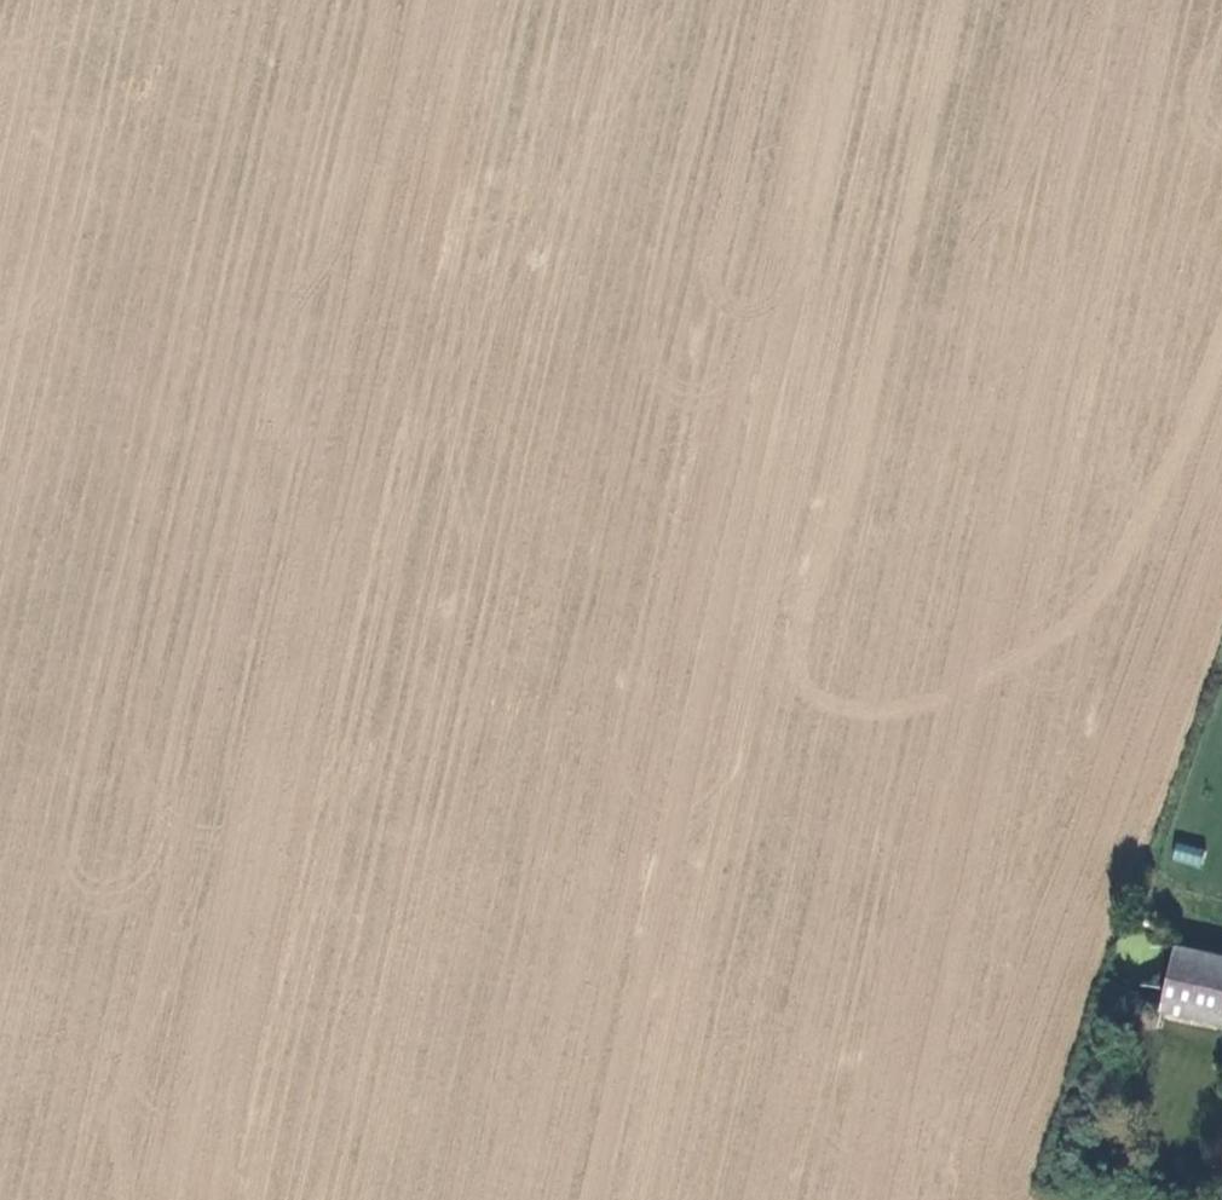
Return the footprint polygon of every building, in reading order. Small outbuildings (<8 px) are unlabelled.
[(1176,842),(1171,860),(1201,867),(1206,849),(1176,842)] [(1156,1023),(1221,1039),(1221,953),(1176,941),(1156,1023)]
